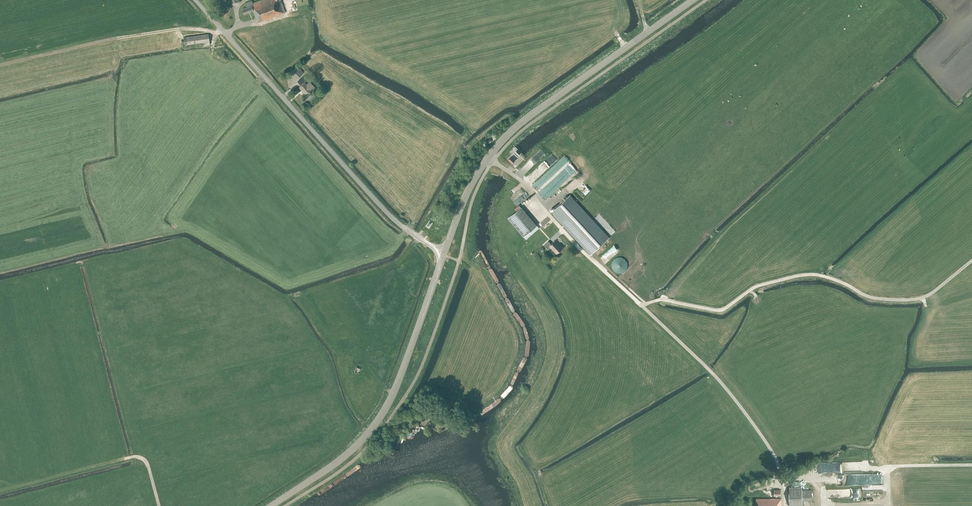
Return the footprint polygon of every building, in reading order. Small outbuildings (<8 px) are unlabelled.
[(253,3),(252,1),(245,3),(246,7),(242,9),(244,14),(253,10),(256,18),(257,18),(259,22),(285,13),(280,0),(260,0),(253,3)] [(210,44),(208,34),(183,37),(185,45),(204,42),(205,45),(210,44)] [(296,79),(303,73),(297,66),(290,72),(296,79)] [(315,87),(310,81),(307,84),(305,82),(299,87),(306,95),(309,92),(310,92),(310,91),(312,90),(311,89),(312,88),(312,89),(315,87)] [(552,168),(555,172),(567,162),(564,159),(555,166),(552,168)] [(551,212),(590,255),(609,237),(570,195),(551,212)] [(516,211),(508,218),(526,239),(539,228),(521,207),(516,211)] [(559,244),(555,240),(551,244),(548,241),(544,245),(548,249),(550,247),(556,253),(562,248),(559,244)] [(626,271),(627,258),(613,257),(612,270),(626,271)] [(400,422),(404,416),(399,413),(396,419),(400,422)] [(819,473),(826,470),(822,463),(820,464),(821,465),(816,467),(819,473)] [(802,487),(789,487),(790,505),(802,505),(802,500),(812,500),(812,489),(802,490),(802,487)]
